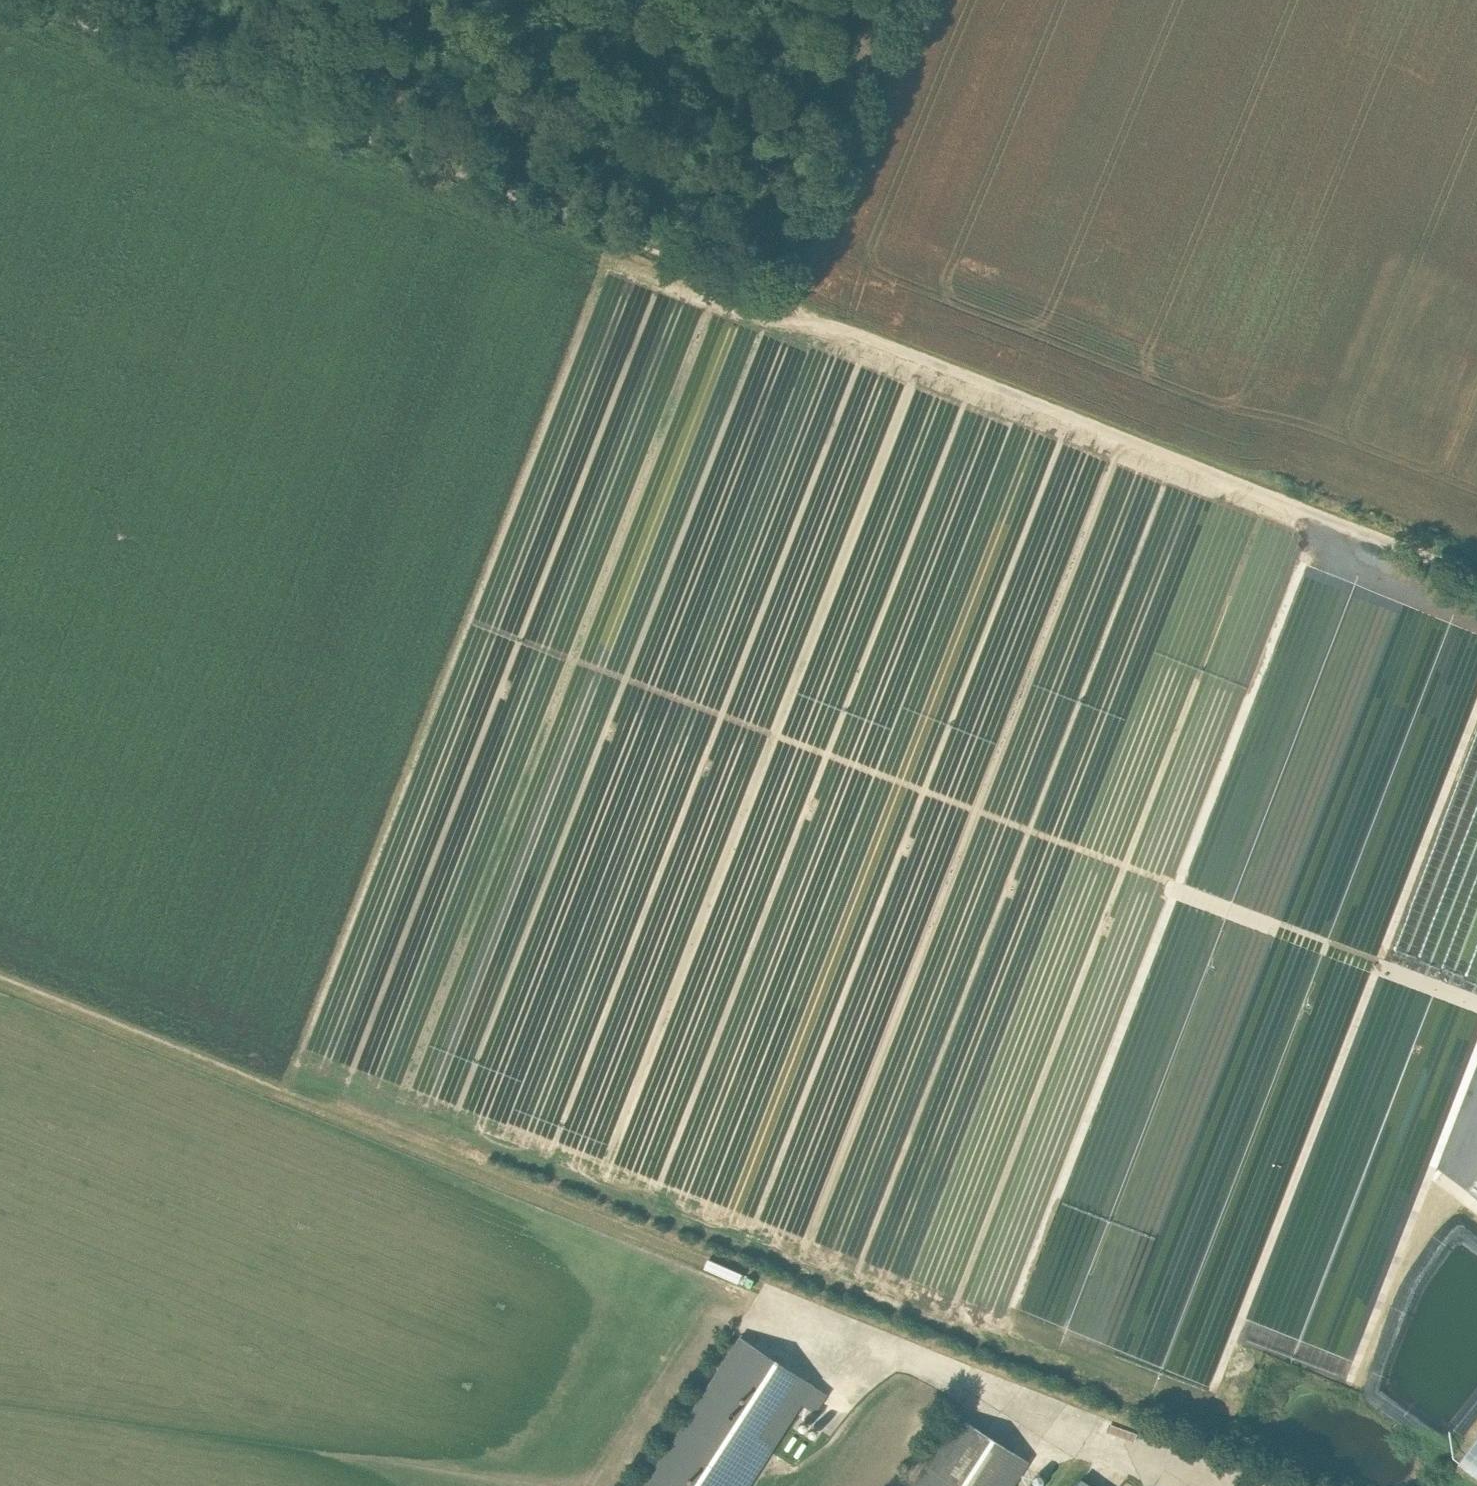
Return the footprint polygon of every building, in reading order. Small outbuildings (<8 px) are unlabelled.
[(1468,1190),(1476,1197),(1476,1178),(1468,1190)] [(813,1390),(740,1343),(647,1485),(751,1485),(813,1390)] [(912,1485),(1010,1485),(1026,1461),(957,1416),(912,1485)] [(1458,1463),(1476,1477),(1476,1437),(1458,1463)]
